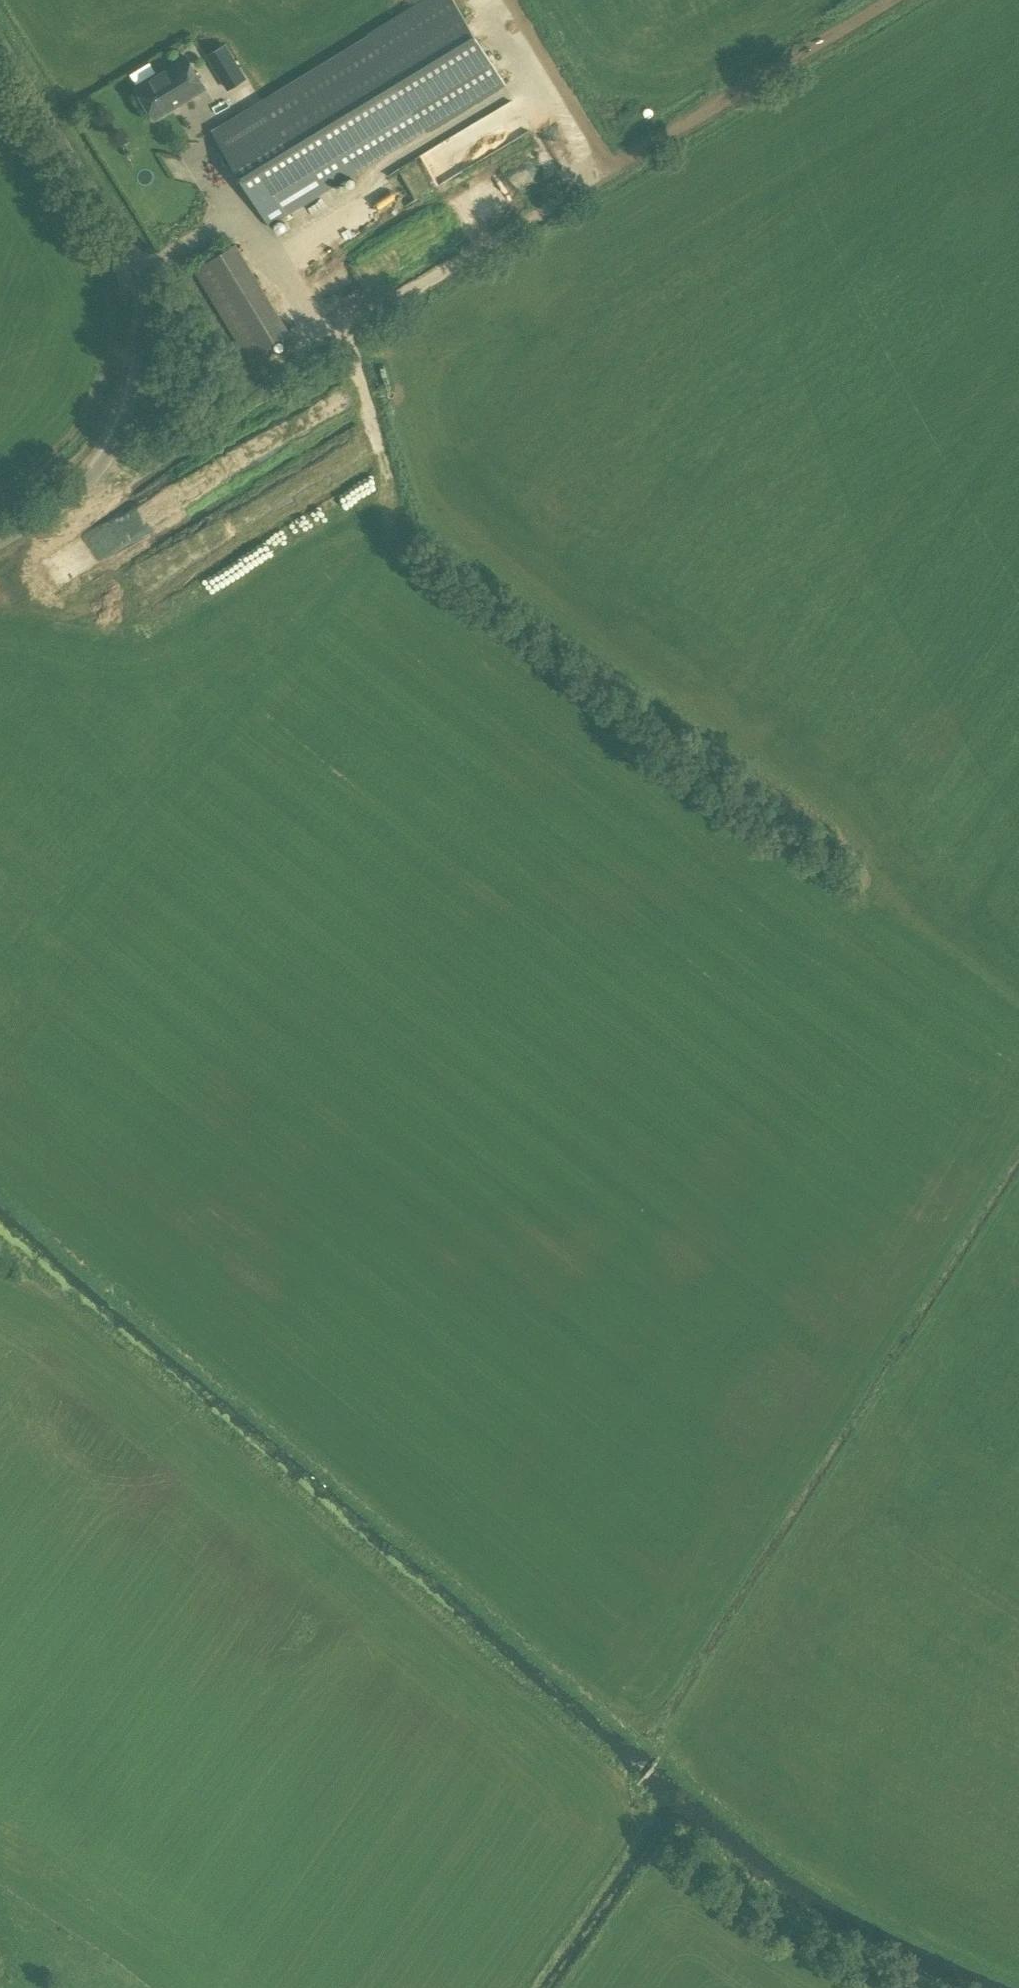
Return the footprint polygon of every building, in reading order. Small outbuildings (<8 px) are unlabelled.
[(455,0),(420,0),(367,32),(369,35),(213,130),(270,224),(426,129),(427,131),(505,84),(455,0)] [(241,68),(225,43),(206,55),(221,80),(241,68)] [(154,119),(204,88),(185,57),(135,87),(154,119)] [(247,357),(288,332),(235,245),(194,270),(247,357)]
